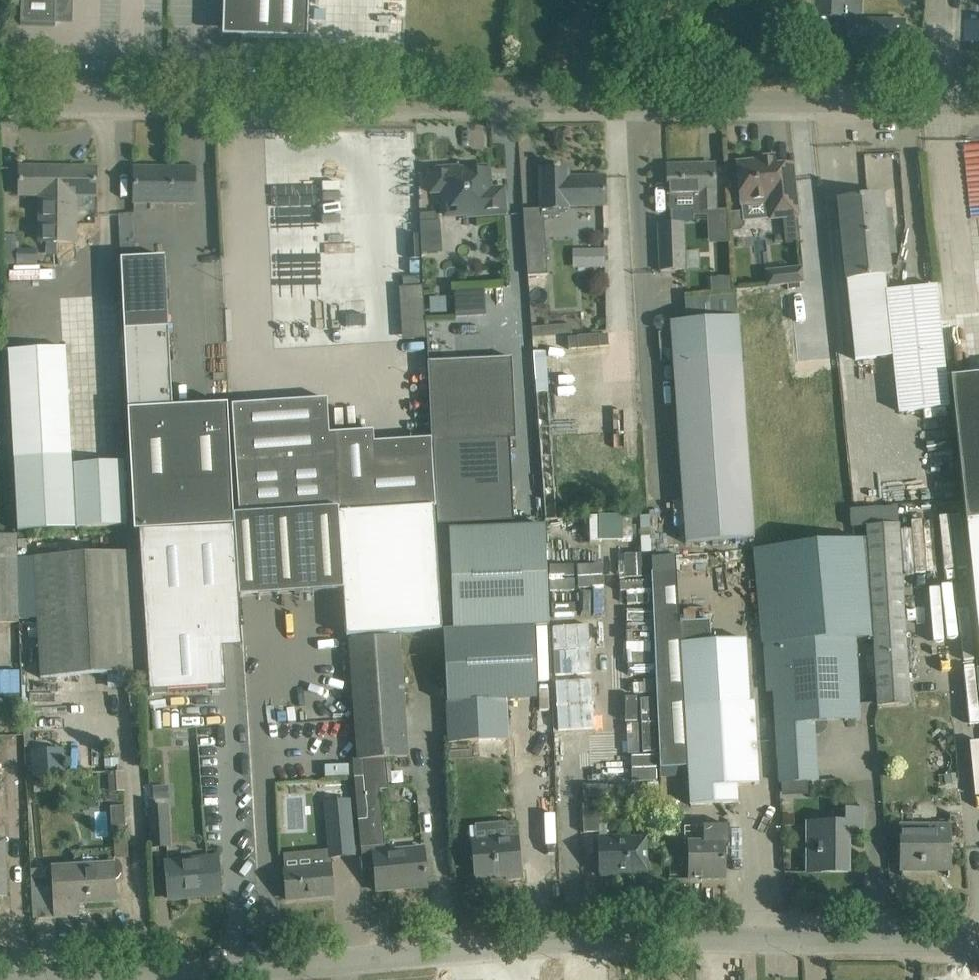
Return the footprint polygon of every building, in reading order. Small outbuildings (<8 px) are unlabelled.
[(20,24),(55,26),(56,0),(21,0),(20,24)] [(241,37),(307,40),(309,0),(243,0),(241,37)] [(845,0),(788,0),(787,12),(807,13),(808,4),(817,5),(817,15),(845,16),(845,0)] [(847,57),(903,58),(904,23),(847,22),(847,41),(847,57)] [(744,211),(732,213),(733,231),(742,230),(746,226),(745,222),(798,216),(792,165),(775,166),(775,163),(761,164),(760,161),(737,164),(741,206),(744,206),(744,211)] [(714,164),(668,165),(668,185),(668,194),(669,194),(669,210),(670,223),(683,222),(692,222),(692,216),(692,210),(707,209),(714,209),(714,193),(715,193),(715,184),(714,164)] [(554,168),(540,168),(541,209),(571,208),(571,206),(605,205),(604,177),(569,178),(568,168),(559,168),(559,166),(554,166),(554,168)] [(20,187),(20,195),(39,195),(39,240),(57,240),(58,168),(20,167),(20,187)] [(58,168),(57,240),(76,240),(76,211),(93,211),(94,195),(96,195),(96,188),(96,168),(58,168)] [(156,169),(134,169),(135,201),(195,200),(194,168),(169,168),(169,171),(156,171),(156,169)] [(459,169),(430,171),(431,193),(448,192),(449,202),(452,202),(458,207),(458,210),(472,209),(473,215),(504,212),(502,190),(489,191),(488,172),(459,174),(459,169)] [(839,205),(837,205),(845,280),(846,280),(854,360),(893,356),(899,411),(950,406),(947,378),(945,353),(938,285),(888,290),(886,275),(889,274),(881,195),(839,199),(839,205)] [(436,212),(419,213),(421,253),(438,252),(436,221),(436,212)] [(659,223),(660,271),(684,270),(683,222),(670,223),(659,223)] [(545,230),(525,231),(528,276),(548,275),(545,230)] [(15,235),(2,236),(3,264),(15,264),(15,235)] [(728,241),(709,242),(709,257),(729,257),(728,241)] [(70,247),(58,247),(58,286),(70,286),(70,247)] [(605,249),(590,249),(590,268),(605,268),(605,249)] [(218,286),(216,255),(201,256),(203,286),(218,286)] [(172,408),(168,329),(165,257),(120,260),(124,332),(127,410),(172,408)] [(802,267),(776,269),(778,286),(787,285),(788,289),(799,288),(799,283),(803,283),(802,267)] [(324,293),(357,293),(356,275),(324,275),(324,293)] [(730,277),(711,278),(712,291),(731,290),(730,277)] [(395,284),(395,293),(421,293),(421,285),(395,284)] [(486,313),(486,293),(453,294),(453,314),(486,313)] [(654,324),(656,329),(661,329),(662,332),(659,332),(661,349),(671,348),(685,542),(754,537),(738,317),(670,322),(670,323),(668,323),(666,319),(661,317),(656,319),(654,324)] [(75,528),(65,347),(8,350),(14,459),(18,531),(75,528)] [(432,444),(423,444),(424,459),(432,459),(435,508),(436,525),(514,521),(510,440),(516,440),(512,357),(428,362),(432,444)] [(947,378),(950,406),(978,650),(978,374),(958,376),(947,378)] [(325,399),(232,405),(239,515),(338,509),(435,508),(432,459),(424,459),(374,462),(372,430),(328,433),(325,399)] [(233,515),(227,405),(172,408),(127,410),(134,532),(137,532),(234,527),(233,515)] [(571,466),(610,482),(620,458),(581,442),(571,466)] [(127,523),(124,460),(74,463),(77,525),(127,523)] [(898,504),(849,508),(851,528),(867,526),(868,540),(873,637),(878,705),(910,702),(899,524),(898,504)] [(436,525),(435,508),(338,509),(344,590),(347,636),(440,630),(436,525)] [(344,590),(338,509),(239,515),(233,515),(234,527),(239,598),(344,590)] [(443,630),(446,703),(448,742),(507,739),(506,701),(536,700),(533,628),(549,627),(544,526),(449,530),(453,630),(443,630)] [(936,526),(909,527),(911,580),(937,579),(936,526)] [(234,527),(137,532),(148,694),(226,689),(223,649),(220,609),(239,608),(239,598),(234,527)] [(0,537),(0,623),(18,622),(18,619),(16,558),(16,536),(0,537)] [(868,540),(755,548),(768,691),(773,691),(780,783),(818,781),(816,754),(813,754),(811,724),(859,721),(853,638),(873,637),(868,540)] [(135,552),(16,558),(18,619),(38,618),(41,678),(142,673),(135,552)] [(621,553),(623,581),(643,580),(641,552),(621,553)] [(678,623),(676,572),(652,572),(654,624),(678,623)] [(938,648),(936,593),(923,594),(925,648),(938,648)] [(758,784),(753,702),(750,702),(746,639),(711,642),(710,622),(678,623),(654,624),(660,768),(688,767),(690,804),(737,801),(736,786),(758,784)] [(407,757),(399,637),(350,641),(358,759),(385,758),(407,757)] [(653,762),(652,697),(626,698),(628,763),(653,762)] [(238,809),(233,719),(212,720),(212,710),(185,712),(186,724),(198,723),(202,810),(238,809)] [(0,736),(0,776),(1,808),(27,807),(25,735),(0,736)] [(363,872),(375,871),(373,853),(385,852),(379,790),(388,789),(385,758),(358,759),(353,760),(363,872)] [(123,771),(110,772),(111,790),(124,789),(123,771)] [(957,783),(956,774),(944,776),(945,784),(957,783)] [(153,785),(153,802),(168,801),(168,784),(153,785)] [(355,854),(348,786),(323,788),(330,856),(355,854)] [(599,804),(583,805),(585,833),(601,832),(599,804)] [(168,847),(166,807),(150,808),(152,848),(168,847)] [(832,825),(807,825),(807,872),(849,872),(849,835),(863,835),(863,811),(832,811),(832,825)] [(507,839),(471,842),(474,880),(506,877),(506,879),(522,878),(517,822),(506,823),(507,839)] [(937,864),(949,864),(949,824),(902,824),(902,870),(937,870),(937,864)] [(704,825),(704,841),(690,841),(690,844),(689,844),(690,882),(723,881),(723,844),(729,844),(729,825),(704,825)] [(623,838),(600,838),(600,876),(620,875),(620,872),(623,872),(646,872),(646,840),(629,840),(629,838),(623,838)] [(73,867),(53,868),(56,916),(77,915),(77,903),(115,901),(114,881),(114,880),(115,880),(119,877),(122,873),(122,868),(120,864),(115,860),(114,860),(114,848),(72,850),(73,867)] [(373,853),(375,871),(376,891),(427,887),(423,848),(385,852),(373,853)] [(217,857),(165,862),(169,899),(188,897),(187,891),(220,888),(217,857)] [(330,865),(284,869),(287,900),(333,895),(330,865)]
